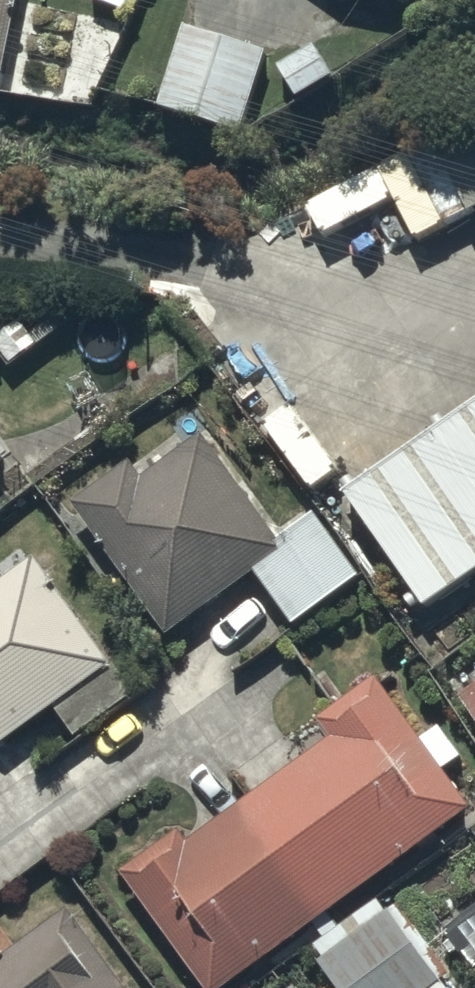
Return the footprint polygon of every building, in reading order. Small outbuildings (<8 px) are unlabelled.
[(14,0),(0,0),(0,65),(14,0)] [(243,124),(268,46),(188,21),(163,99),(243,124)] [(465,97),(474,116),(474,91),(465,97)] [(449,219),(474,206),(474,124),(381,173),(395,200),(429,183),(449,219)] [(10,362),(62,323),(44,299),(0,333),(0,349),(10,362)] [(348,484),(431,601),(474,570),(474,396),(348,484)] [(174,433),(75,496),(169,631),(259,568),(295,620),(362,573),(315,507),(278,533),(205,428),(182,444),(174,433)] [(54,701),(75,730),(132,689),(34,552),(0,577),(0,740),(54,701)] [(213,987),(218,987),(471,802),(445,766),(463,752),(442,723),(425,736),(379,673),(321,715),(334,732),(191,837),(182,825),(125,867),(213,987)] [(463,691),(474,708),(474,683),(463,691)] [(340,924),(332,915),(318,926),(324,935),(316,941),(326,954),(323,956),(345,987),(452,987),(442,973),(449,968),(401,899),(387,909),(378,897),(340,924)] [(69,905),(0,957),(0,987),(132,987),(69,905)]
